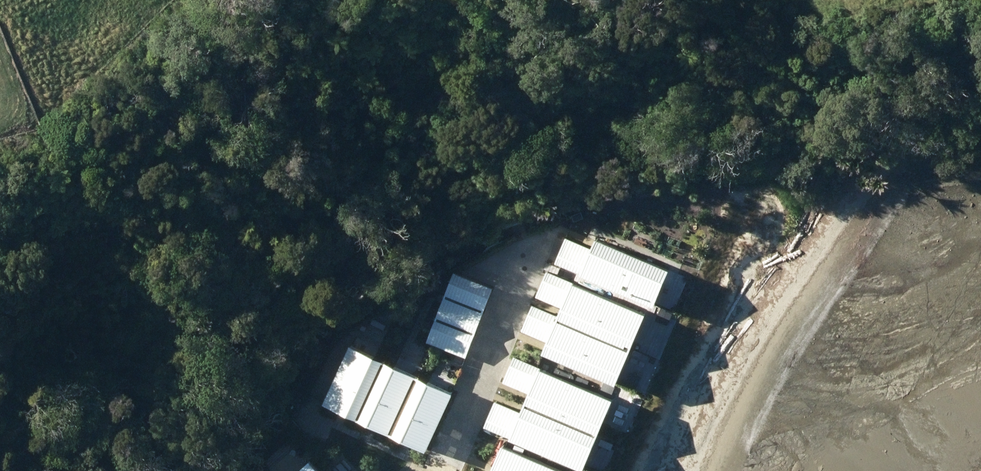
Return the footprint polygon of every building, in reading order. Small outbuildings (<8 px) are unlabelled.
[(575,232),(560,271),(655,307),(669,267),(575,232)] [(559,274),(544,313),(639,348),(654,309),(559,274)] [(543,316),(528,355),(623,390),(637,351),(543,316)] [(362,354),(319,338),(296,401),(339,416),(362,354)] [(405,369),(362,354),(339,416),(382,432),(405,369)] [(532,360),(517,399),(612,434),(627,395),(532,360)] [(448,384),(405,369),(382,432),(426,447),(448,384)] [(501,440),(585,470),(598,470),(611,436),(516,401),(501,440)] [(493,470),(578,470),(503,443),(493,470)] [(284,470),(317,470),(300,455),(284,470)]
